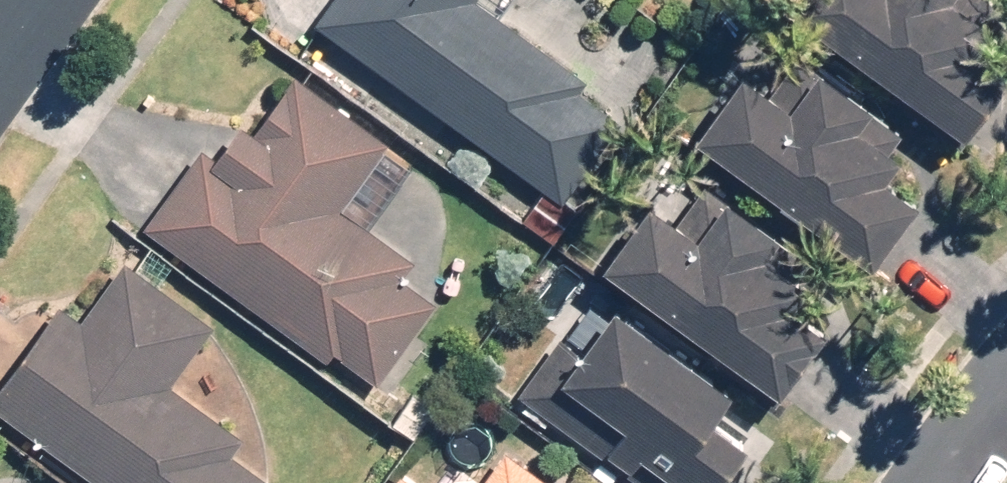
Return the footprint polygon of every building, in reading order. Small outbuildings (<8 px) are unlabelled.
[(311,22),(542,188),(520,218),(551,240),(576,205),(562,195),(618,118),(577,88),(584,79),(474,0),(327,0),(311,22)] [(781,4),(959,132),(1003,71),(972,48),(987,26),(951,0),(784,0),(781,4)] [(737,67),(689,132),(867,260),(911,198),(879,176),(895,154),(854,124),(870,102),(814,62),(785,102),(737,67)] [(201,146),(143,224),(324,357),(330,349),(374,382),(434,301),(398,275),(410,259),(337,206),(385,142),(297,77),(288,89),(283,86),(251,130),(238,120),(212,155),(201,146)] [(644,198),(597,263),(774,391),(819,330),(787,307),(803,285),(761,255),(777,233),(722,193),(693,233),(644,198)] [(0,380),(0,412),(97,482),(268,482),(228,453),(241,436),(168,382),(211,324),(123,260),(78,320),(56,304),(0,380)] [(517,393),(643,482),(709,482),(739,442),(705,417),(727,387),(609,301),(569,356),(552,344),(517,393)] [(503,449),(478,482),(550,482),(503,449)] [(399,472),(391,482),(414,482),(399,472)]
